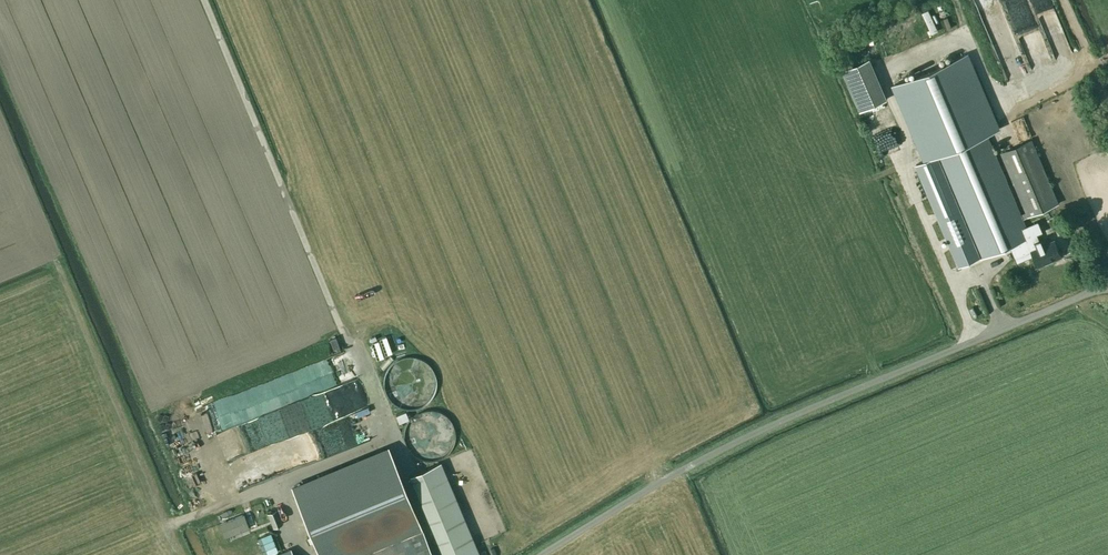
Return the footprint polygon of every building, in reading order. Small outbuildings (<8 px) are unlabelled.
[(1042,37),(1024,45),(1027,52),(1045,44),(1042,37)] [(1038,265),(1061,255),(1055,239),(1040,245),(1035,233),(1031,235),(1023,218),(1059,202),(1033,139),(1001,152),(1026,211),(1021,213),(988,134),(993,132),(959,51),(894,78),(926,156),(937,152),(938,154),(918,163),(916,164),(930,197),(959,265),(980,256),(981,257),(1010,245),(1015,257),(1032,250),(1038,265)] [(867,58),(842,69),(860,110),(886,99),(867,58)] [(918,163),(916,160),(895,168),(910,206),(930,197),(916,164),(918,163)] [(929,221),(930,220),(931,218),(931,217),(932,215),(932,213),(931,212),(931,210),(930,209),(928,208),(927,207),(925,206),(924,206),(922,206),(920,206),(919,207),(918,208),(916,209),(916,211),(915,212),(915,214),(915,216),(915,217),(916,219),(917,220),(918,221),(919,222),(921,223),(923,223),(924,223),(926,223),(927,222),(929,221)] [(432,367),(431,365),(427,367),(422,368),(422,364),(417,367),(409,368),(386,371),(387,376),(382,379),(382,383),(388,393),(388,392),(396,408),(408,406),(395,413),(400,423),(408,419),(414,418),(412,410),(436,397),(432,367)] [(388,446),(291,485),(320,554),(432,554),(388,446)] [(442,467),(440,462),(409,475),(443,554),(479,554),(442,467)] [(257,526),(249,507),(243,509),(247,518),(245,519),(242,513),(219,523),(225,539),(248,529),(245,521),(248,520),(251,528),(257,526)] [(282,523),(276,509),(267,512),(273,527),(282,523)] [(281,524),(275,527),(281,542),(288,539),(281,524)] [(259,528),(246,533),(248,541),(262,535),(259,528)]
